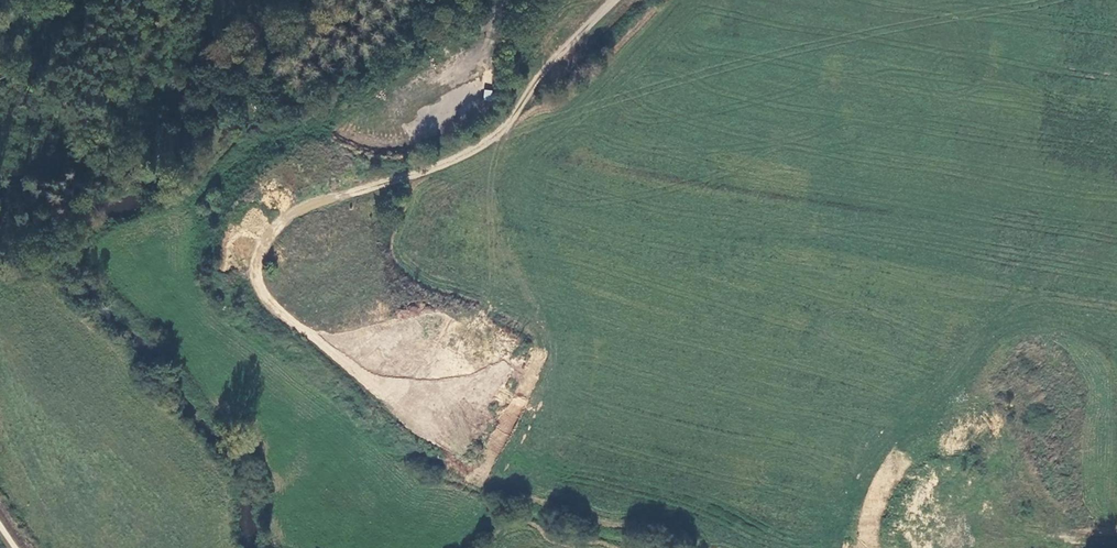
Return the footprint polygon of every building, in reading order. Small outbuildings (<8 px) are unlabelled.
[(484,89),(483,99),(491,100),(492,90),(484,89)]
